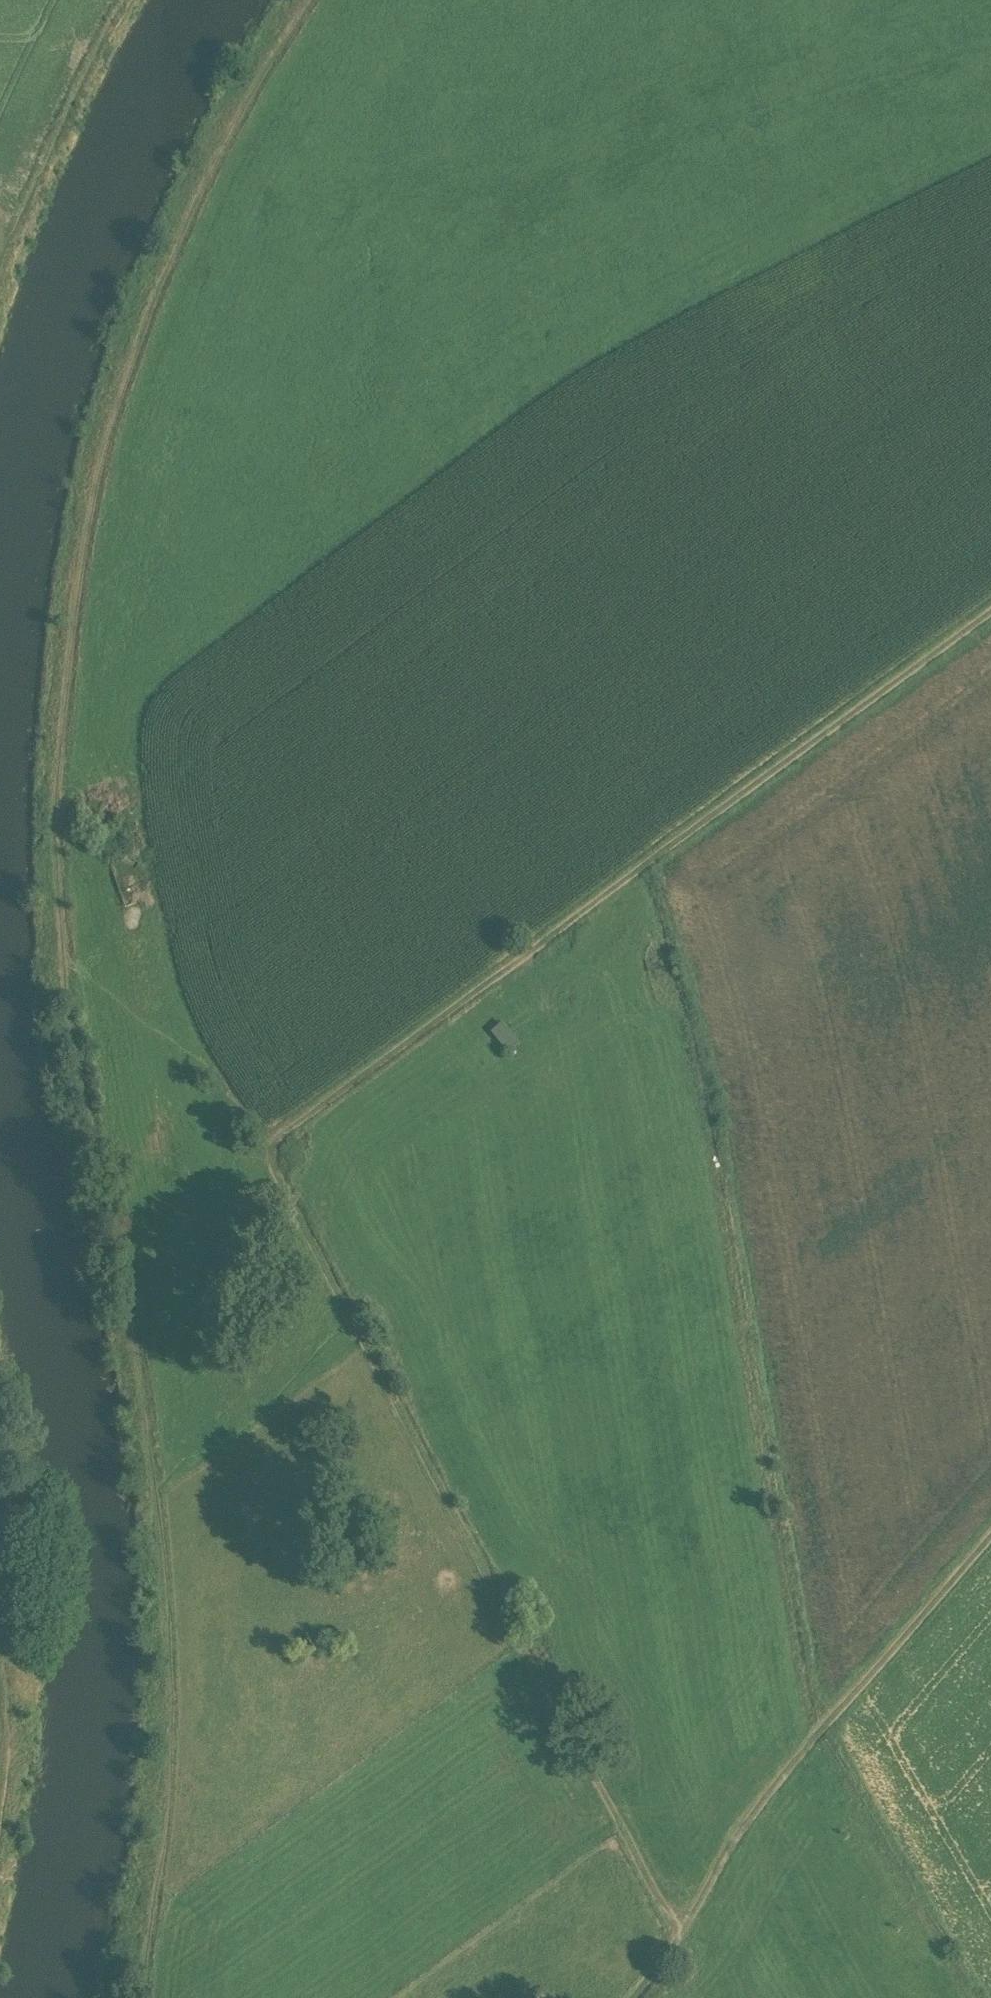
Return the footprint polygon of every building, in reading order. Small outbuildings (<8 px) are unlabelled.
[(506,1024),(524,1040),(531,1032),(512,1017),(506,1024)] [(505,1022),(494,1031),(511,1052),(522,1043),(505,1022)]
